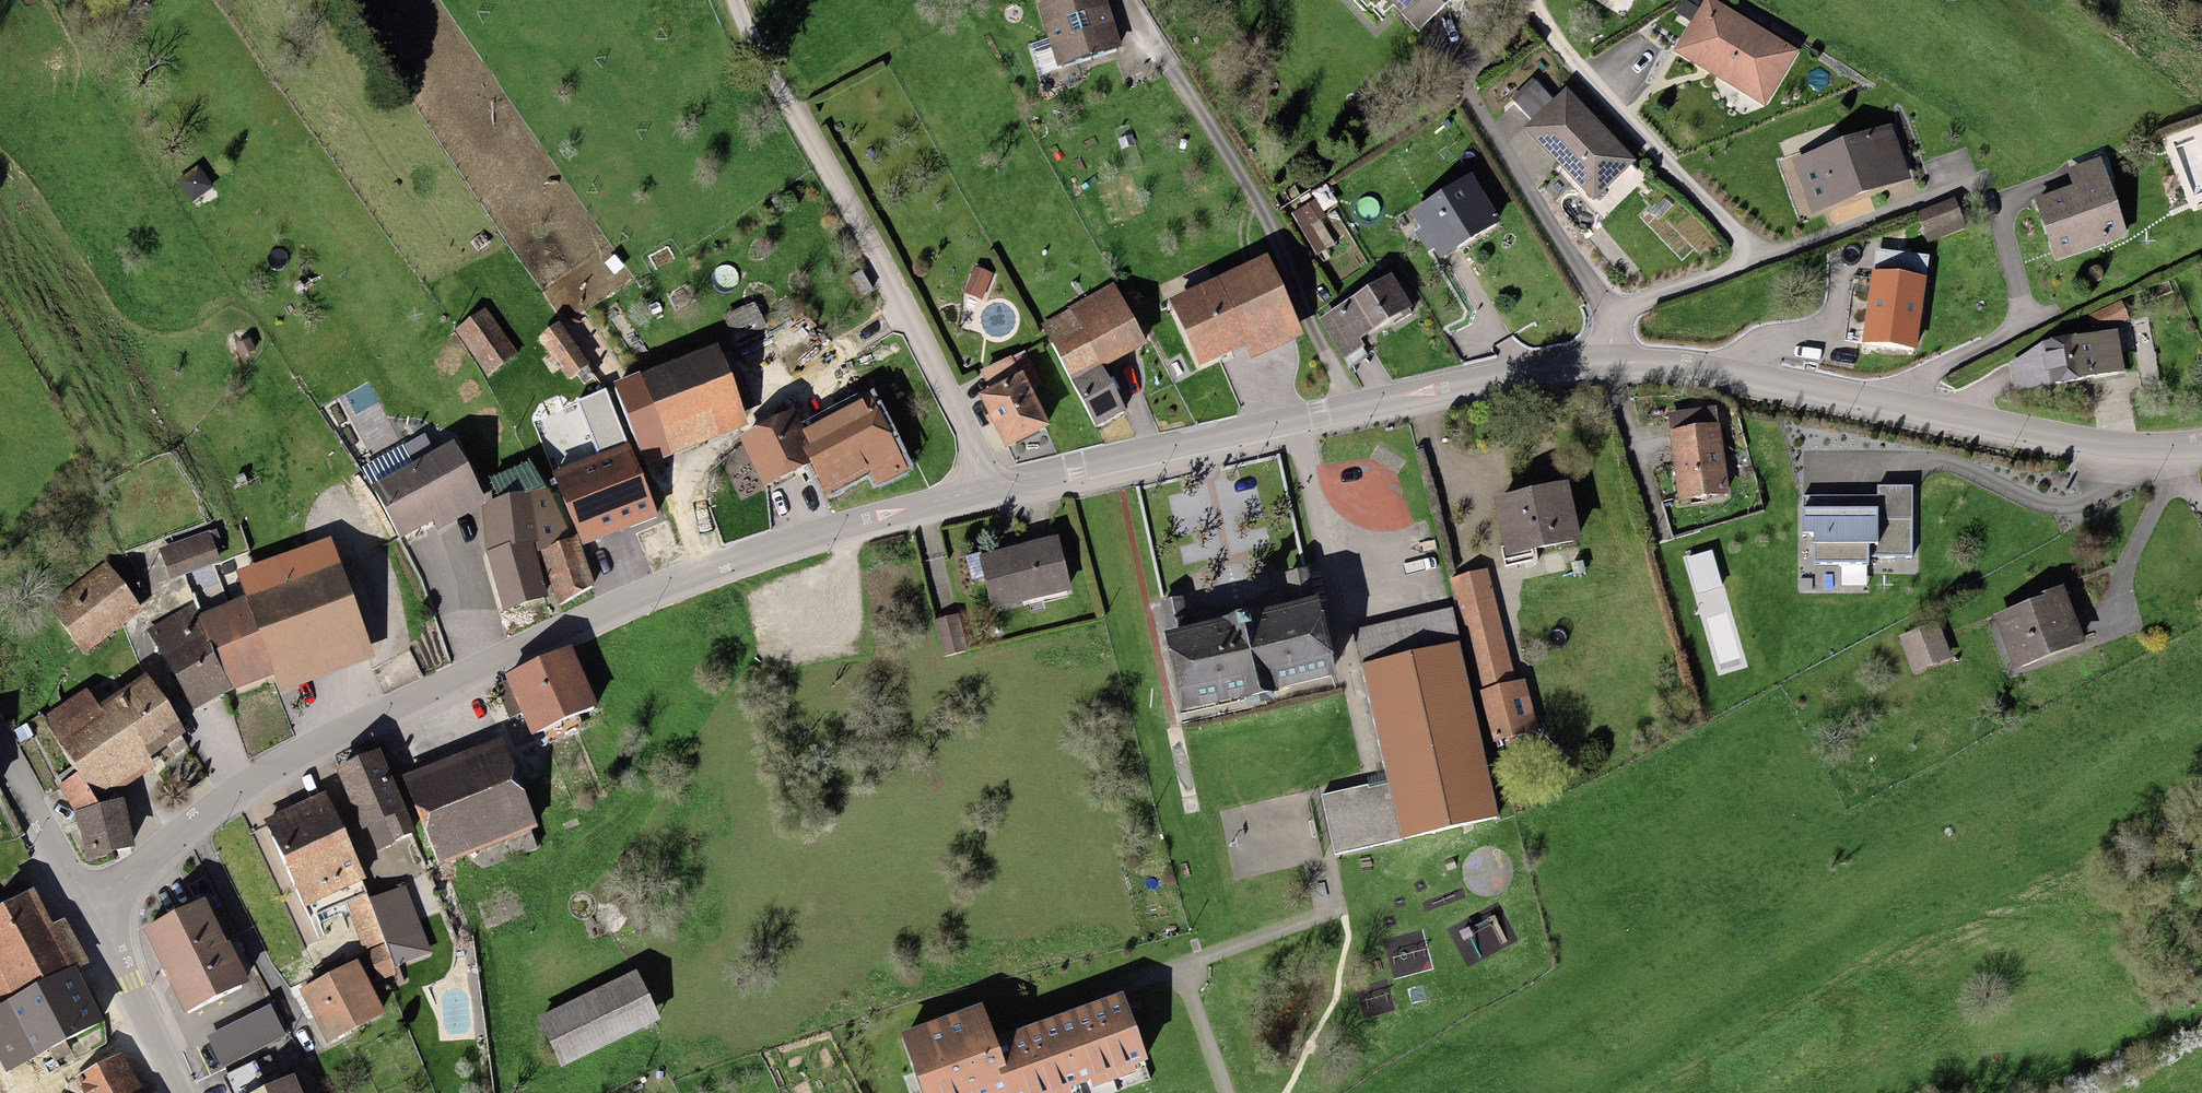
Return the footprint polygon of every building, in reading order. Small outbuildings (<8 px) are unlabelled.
[(1038,11),(1057,70),(1114,51),(1097,0),(1070,0),(1038,11)] [(1366,12),(1381,0),(1356,0),(1366,12)] [(1414,37),(1457,0),(1382,0),(1414,37)] [(1717,0),(1704,0),(1673,52),(1766,107),(1800,50),(1717,0)] [(1537,114),(1519,130),(1589,204),(1629,166),(1566,99),(1543,120),(1537,114)] [(1889,133),(1813,161),(1830,208),(1906,180),(1889,133)] [(2074,194),(2036,206),(2053,260),(2122,238),(2098,164),(2068,173),(2074,194)] [(197,168),(176,184),(189,199),(209,183),(197,168)] [(1467,184),(1411,220),(1421,236),(1415,240),(1425,255),(1431,252),(1438,263),(1494,227),(1467,184)] [(1952,206),(1920,219),(1928,239),(1960,226),(1952,206)] [(1872,278),(1923,283),(1925,267),(1874,262),(1872,278)] [(1262,265),(1167,308),(1197,372),(1244,350),(1251,365),(1298,343),(1262,265)] [(1872,278),(1865,348),(1916,354),(1923,283),(1872,278)] [(1384,283),(1319,325),(1344,363),(1361,352),(1356,345),(1404,313),(1384,283)] [(1109,293),(1041,328),(1070,384),(1139,348),(1109,293)] [(2119,309),(2088,320),(2094,337),(2125,326),(2119,309)] [(749,311),(725,321),(742,356),(765,346),(749,311)] [(513,359),(481,316),(455,335),(487,378),(513,359)] [(581,369),(554,332),(538,343),(565,381),(581,369)] [(2117,341),(2039,353),(2045,388),(2122,377),(2117,341)] [(711,358),(612,395),(640,471),(740,433),(711,358)] [(981,378),(991,399),(1019,385),(1009,365),(981,378)] [(991,399),(979,405),(1002,454),(1043,434),(1019,385),(991,399)] [(399,432),(381,398),(370,403),(363,390),(349,398),(374,445),(399,432)] [(899,475),(857,393),(818,413),(809,396),(784,409),(793,426),(747,449),(767,489),(795,474),(817,517),(899,475)] [(574,409),(595,462),(623,452),(602,398),(574,409)] [(1671,439),(1718,433),(1715,414),(1669,420),(1671,439)] [(1718,433),(1671,439),(1679,506),(1726,500),(1718,433)] [(595,462),(550,479),(578,551),(650,524),(623,452),(595,462)] [(478,511),(448,454),(372,494),(397,540),(428,524),(433,534),(478,511)] [(487,484),(497,513),(523,504),(538,498),(528,470),(487,484)] [(243,523),(263,574),(322,551),(360,537),(340,485),(243,523)] [(1565,495),(1494,510),(1505,560),(1575,545),(1565,495)] [(481,518),(484,560),(523,547),(523,504),(497,513),(481,518)] [(208,537),(158,552),(167,581),(217,565),(208,537)] [(574,546),(539,559),(556,606),(591,594),(574,546)] [(1051,546),(977,562),(989,614),(1063,598),(1051,546)] [(523,547),(484,560),(502,617),(542,605),(523,547)] [(241,606),(270,679),(277,697),(366,662),(322,551),(263,574),(233,586),(241,606)] [(100,573),(51,614),(84,653),(134,612),(100,573)] [(1302,578),(1284,582),(1287,601),(1306,597),(1302,578)] [(1481,578),(1449,587),(1479,698),(1511,689),(1481,578)] [(1733,579),(1690,594),(1705,638),(1748,622),(1733,579)] [(212,584),(186,594),(194,615),(220,605),(212,584)] [(2062,599),(1996,624),(2016,675),(2082,649),(2062,599)] [(241,606),(196,624),(224,697),(270,679),(241,606)] [(1179,606),(1159,610),(1164,633),(1184,629),(1179,606)] [(189,710),(224,697),(196,624),(186,612),(145,635),(189,710)] [(1313,612),(1166,645),(1182,718),(1329,685),(1313,612)] [(1359,671),(1452,650),(1444,615),(1351,636),(1359,671)] [(952,621),(933,625),(940,657),(959,653),(952,621)] [(1938,627),(1901,641),(1913,674),(1950,661),(1938,627)] [(1452,650),(1359,671),(1385,785),(1399,844),(1491,824),(1452,650)] [(567,656),(504,682),(529,740),(591,714),(567,656)] [(1522,686),(1511,689),(1479,698),(1492,746),(1535,734),(1522,686)] [(84,701),(44,724),(92,807),(145,776),(138,764),(173,744),(141,689),(94,716),(84,701)] [(495,748),(402,783),(435,867),(528,831),(514,794),(495,748)] [(407,835),(375,760),(335,777),(358,833),(376,826),(385,845),(407,835)] [(554,778),(514,794),(528,831),(568,815),(554,778)] [(1399,844),(1385,785),(1323,799),(1337,858),(1399,844)] [(355,887),(318,802),(264,826),(300,910),(355,887)] [(114,811),(74,822),(86,867),(126,856),(114,811)] [(427,895),(419,876),(364,900),(398,978),(452,954),(449,946),(427,895)] [(71,979),(33,898),(0,914),(0,969),(17,1005),(71,979)] [(398,978),(364,900),(347,907),(380,985),(398,978)] [(199,909),(140,939),(182,1019),(241,988),(199,909)] [(0,969),(0,1012),(17,1005),(0,969)] [(0,1012),(0,1033),(18,1071),(97,1034),(71,979),(17,1005),(0,1012)] [(632,980),(537,1025),(557,1067),(652,1023),(632,980)] [(989,1052),(1003,1092),(1091,1092),(1143,1075),(1119,1007),(989,1052)] [(269,1013),(206,1044),(221,1073),(283,1041),(269,1013)] [(989,1052),(977,1018),(900,1045),(917,1092),(1003,1092),(989,1052)] [(119,1060),(81,1080),(88,1092),(137,1092),(119,1060)] [(283,1089),(272,1062),(221,1083),(225,1092),(274,1092),(283,1089)]
